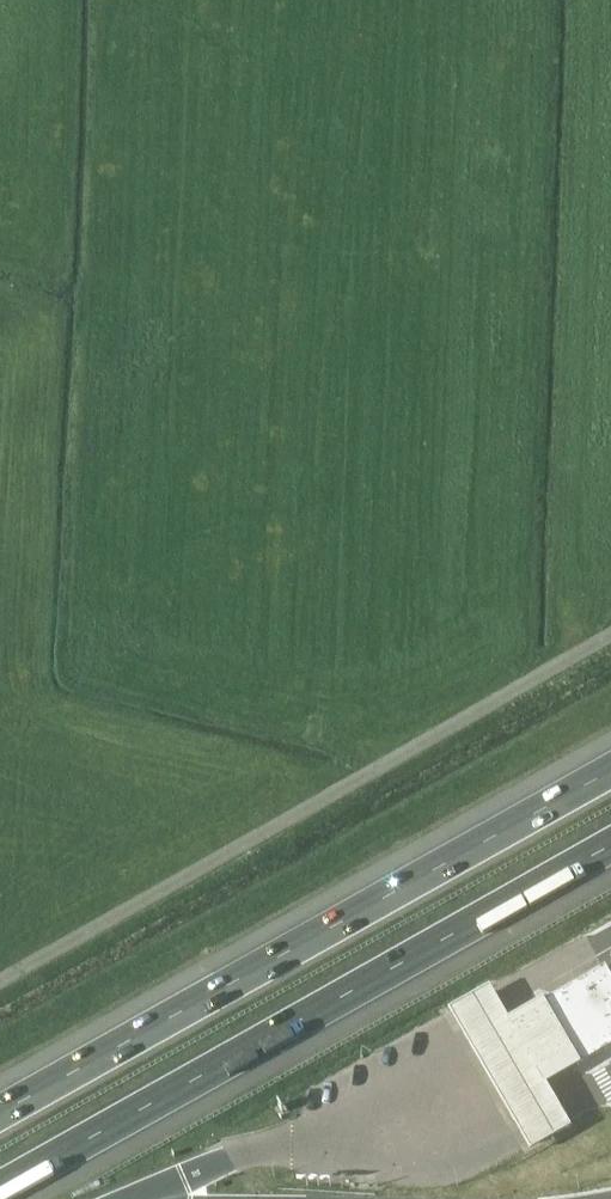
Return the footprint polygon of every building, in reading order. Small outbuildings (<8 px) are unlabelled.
[(548,1007),(576,1052),(610,1032),(610,986),(604,974),(548,1007)] [(582,1065),(545,1001),(509,1021),(490,988),(450,1011),(530,1151),(571,1128),(546,1085),(582,1065)]
